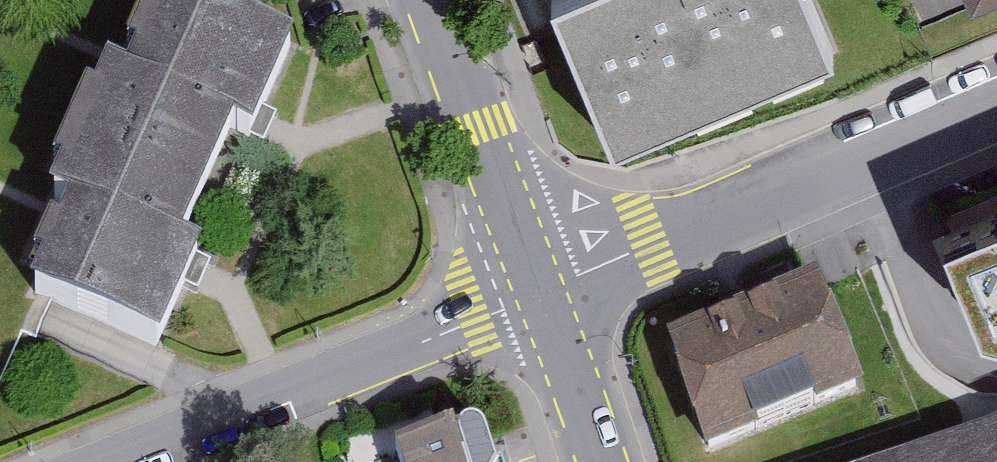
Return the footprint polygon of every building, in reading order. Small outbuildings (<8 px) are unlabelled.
[(287,50),(180,0),(160,0),(126,74),(106,65),(47,193),(65,201),(26,284),(154,344),(187,273),(194,257),(175,248),(231,128),(248,135),(257,116),(287,50)] [(563,27),(613,144),(835,54),(813,0),(554,0),(563,27)] [(970,12),(996,1),(996,0),(965,0),(970,12)] [(940,229),(981,329),(996,331),(996,205),(940,229)] [(858,394),(819,291),(663,350),(702,453),(858,394)] [(407,461),(492,461),(484,437),(407,461)] [(917,461),(996,461),(996,437),(917,461)]
